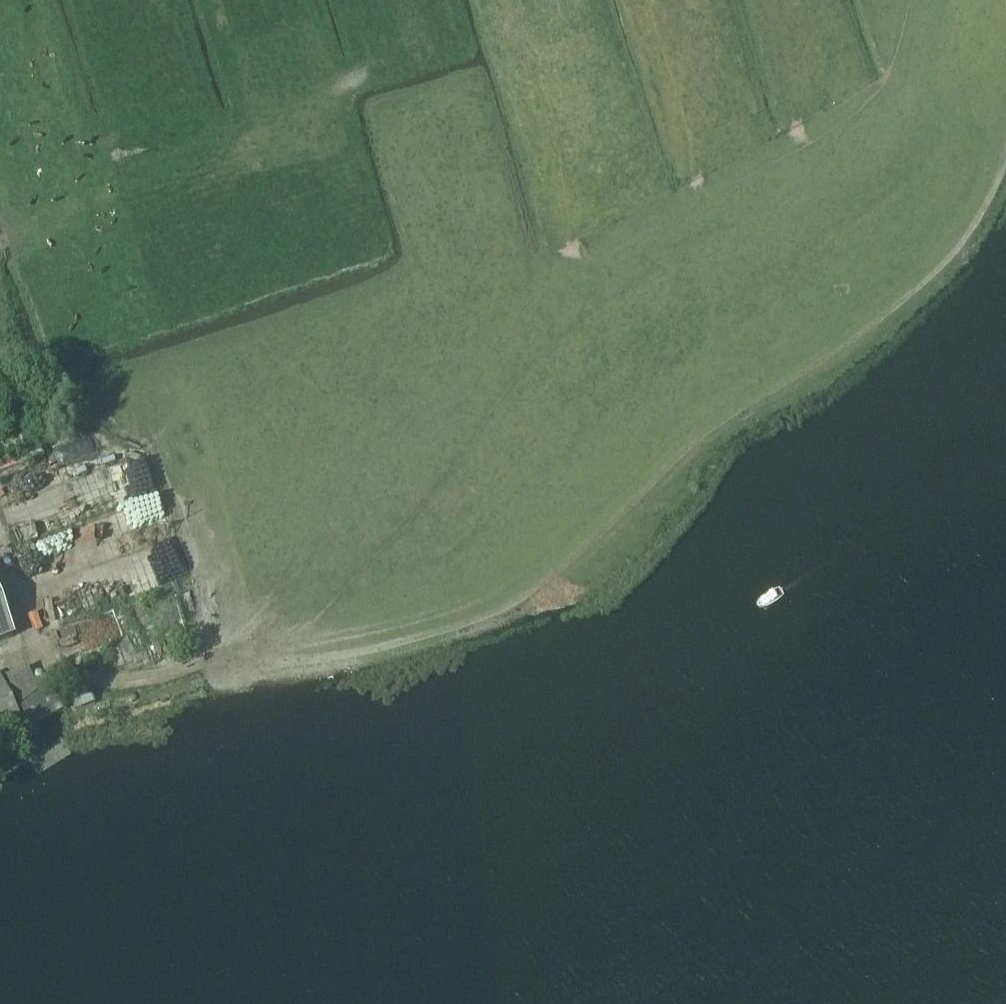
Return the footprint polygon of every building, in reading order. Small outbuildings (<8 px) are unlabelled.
[(10,633),(0,604),(0,636),(10,633)] [(26,727),(17,710),(0,676),(0,740),(26,727)] [(64,709),(52,682),(17,710),(26,727),(64,709)]
